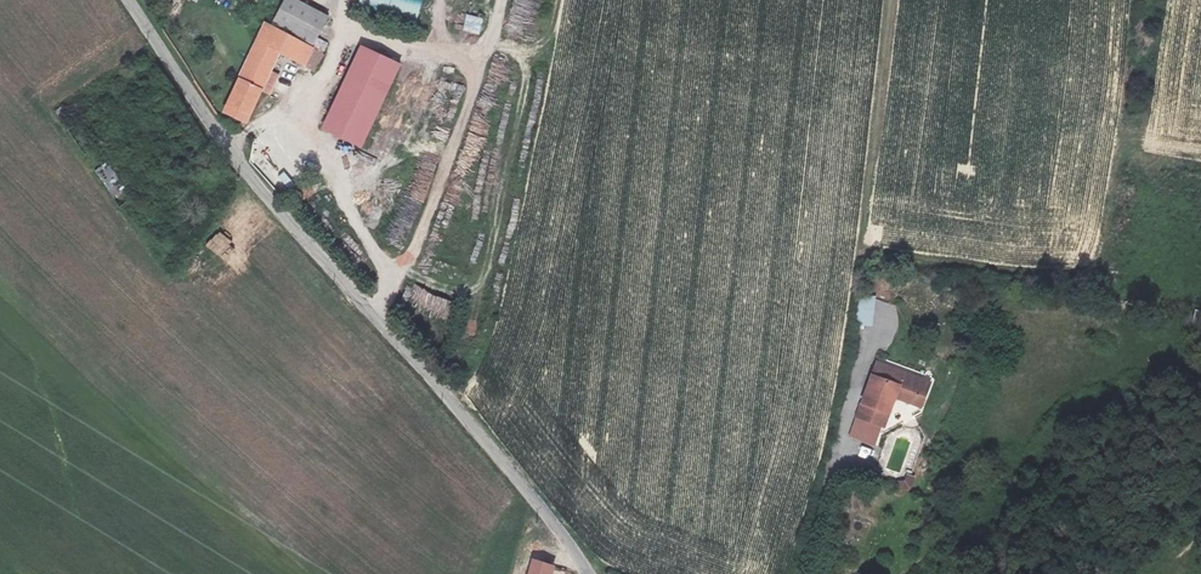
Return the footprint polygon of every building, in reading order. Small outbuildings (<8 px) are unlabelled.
[(312,45),(327,19),(295,0),(284,0),(271,21),(312,45)] [(423,0),(359,0),(358,6),(416,22),(423,0)] [(465,15),(461,32),(479,36),(483,19),(465,15)] [(231,86),(255,98),(280,50),(303,61),(312,45),(271,21),(264,17),(231,86)] [(357,72),(369,47),(363,43),(350,68),(357,72)] [(357,72),(328,127),(359,142),(400,63),(369,47),(357,72)] [(328,127),(357,72),(350,68),(322,124),(328,127)] [(255,98),(231,86),(221,107),(244,119),(255,98)] [(278,193),(291,183),(256,145),(244,156),(278,193)] [(930,383),(877,363),(868,388),(894,398),(920,408),(930,383)] [(894,398),(868,388),(850,435),(876,445),(894,398)] [(910,492),(914,478),(902,474),(898,488),(910,492)] [(552,566),(531,560),(527,573),(550,573),(552,566)]
